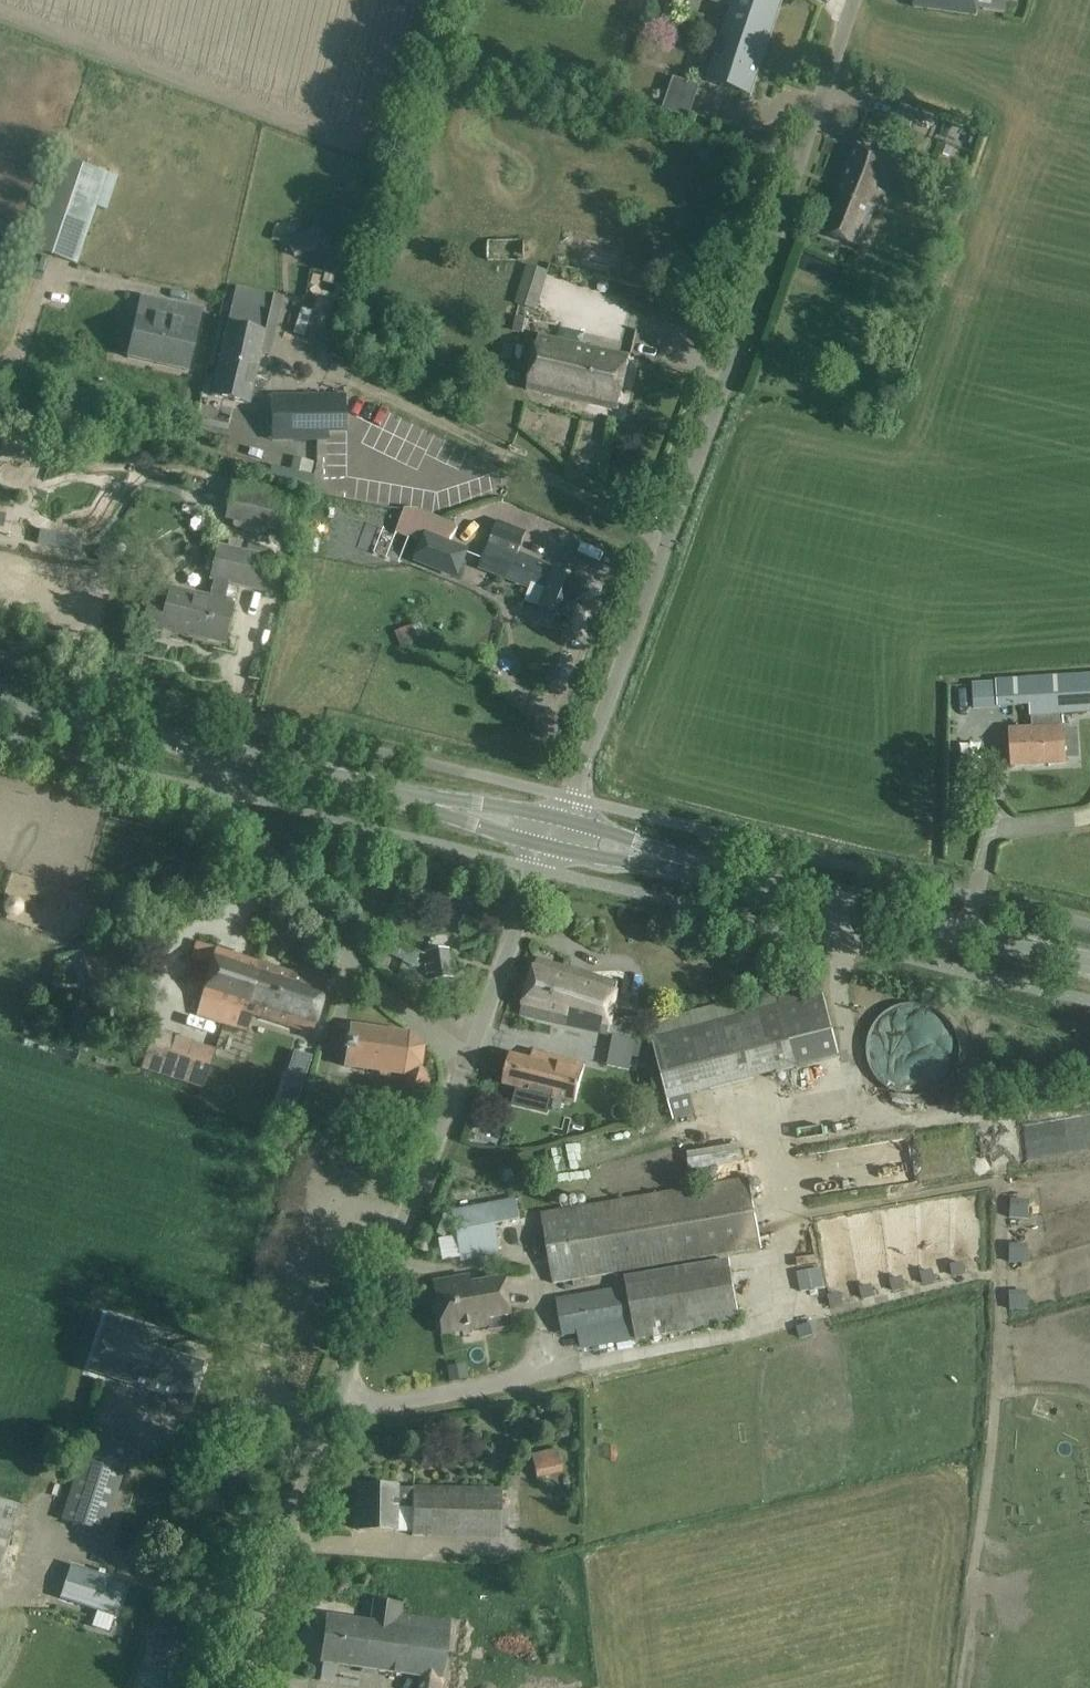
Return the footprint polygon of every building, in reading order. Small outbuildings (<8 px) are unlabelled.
[(732,10),(708,81),(751,96),(783,0),(703,0),(732,10)] [(981,0),(914,0),(913,7),(978,17),(981,0)] [(700,86),(673,77),(662,109),(689,118),(700,86)] [(901,148),(889,144),(884,156),(855,145),(838,194),(841,195),(825,234),(860,247),(874,207),(878,209),(901,148)] [(108,174),(59,157),(28,247),(78,264),(97,208),(107,211),(118,177),(108,174)] [(322,244),(314,227),(285,241),(293,258),(322,244)] [(549,272),(527,265),(515,303),(537,310),(549,272)] [(301,306),(294,333),(307,336),(302,354),(326,360),(344,282),(318,276),(310,308),(301,306)] [(273,296),(237,288),(221,364),(213,397),(248,405),(270,309),(273,296)] [(203,311),(142,297),(128,360),(189,374),(192,358),(203,311)] [(516,316),(513,331),(523,333),(526,319),(516,316)] [(630,357),(539,336),(527,390),(618,411),(630,357)] [(344,396),(272,396),(273,432),(345,432),(344,396)] [(293,457),(290,469),(307,473),(310,461),(293,457)] [(235,482),(226,518),(281,531),(287,506),(290,494),(235,482)] [(12,504),(0,502),(0,530),(7,531),(12,504)] [(406,508),(405,508),(395,534),(420,544),(413,562),(458,579),(470,548),(450,540),(457,523),(428,512),(406,508)] [(527,532),(498,520),(478,568),(497,575),(531,588),(533,583),(548,589),(540,608),(543,609),(539,617),(552,622),(556,614),(571,620),(586,583),(555,571),(555,568),(518,554),(527,532)] [(274,559),(219,546),(211,579),(215,580),(210,600),(170,591),(167,604),(146,599),(140,628),(162,633),(163,629),(189,635),(223,643),(232,606),(224,604),(229,583),(267,592),(274,559)] [(95,550),(94,556),(96,556),(100,562),(106,563),(112,559),(113,554),(110,549),(104,547),(98,550),(98,551),(95,550)] [(418,639),(413,625),(395,632),(400,646),(418,639)] [(997,680),(998,707),(1031,705),(1032,729),(1010,730),(1012,765),(1066,762),(1064,727),(1063,727),(1062,714),(1089,713),(1089,675),(997,680)] [(196,943),(190,960),(211,966),(206,984),(197,1015),(224,1024),(236,1028),(258,964),(196,943)] [(140,990),(128,944),(82,956),(94,1002),(140,990)] [(453,977),(449,953),(427,956),(431,980),(453,977)] [(520,1014),(548,1023),(556,996),(561,997),(566,982),(561,980),(565,967),(537,959),(520,1014)] [(258,964),(236,1028),(246,1031),(251,1015),(312,1034),(328,986),(258,964)] [(556,996),(548,1023),(607,1034),(640,1023),(641,1023),(641,1021),(624,1018),(624,1019),(609,1016),(616,992),(593,985),(596,977),(565,967),(561,980),(566,982),(561,997),(556,996)] [(803,1001),(799,984),(647,1022),(667,1100),(838,1057),(823,996),(803,1001)] [(866,1069),(925,1090),(950,1020),(891,1000),(866,1069)] [(640,1030),(640,1023),(607,1034),(612,1035),(607,1067),(630,1071),(635,1039),(638,1039),(639,1038),(640,1038),(640,1030)] [(409,1034),(349,1026),(347,1040),(344,1040),(342,1052),(346,1052),(344,1065),(379,1069),(378,1076),(390,1077),(391,1071),(402,1073),(413,1092),(428,1083),(419,1067),(420,1066),(423,1048),(409,1034)] [(145,1056),(142,1066),(163,1073),(203,1087),(207,1074),(212,1059),(215,1049),(154,1029),(145,1056)] [(294,1051),(288,1071),(306,1077),(312,1057),(294,1051)] [(511,1055),(503,1085),(521,1089),(519,1098),(518,1101),(548,1108),(551,1097),(575,1104),(585,1066),(555,1058),(533,1052),(531,1060),(511,1055)] [(208,1074),(234,1084),(242,1063),(215,1053),(208,1074)] [(657,1108),(636,1112),(638,1122),(659,1118),(657,1108)] [(709,1147),(735,1141),(733,1130),(707,1136),(709,1147)] [(741,1146),(689,1148),(690,1167),(742,1165),(741,1146)] [(842,1147),(807,1154),(807,1162),(812,1190),(818,1191),(836,1187),(830,1187),(858,1181),(860,1154),(864,1179),(884,1175),(884,1163),(897,1160),(899,1173),(906,1173),(908,1147),(897,1146),(891,1148),(870,1146),(857,1148),(842,1147)] [(763,1249),(751,1177),(541,1213),(553,1285),(563,1283),(564,1289),(578,1287),(577,1281),(763,1249)] [(451,1214),(452,1215),(459,1251),(461,1261),(500,1253),(498,1243),(494,1225),(521,1219),(517,1200),(490,1206),(452,1214),(451,1214)] [(450,1219),(435,1214),(428,1233),(443,1239),(450,1219)] [(740,1323),(729,1260),(625,1278),(626,1288),(556,1299),(562,1336),(578,1334),(581,1349),(740,1323)] [(470,1284),(468,1276),(432,1282),(441,1335),(478,1329),(476,1321),(510,1315),(503,1278),(470,1284)] [(108,1316),(91,1371),(170,1397),(191,1404),(203,1365),(159,1351),(138,1344),(143,1327),(108,1316)] [(105,1534),(120,1483),(131,1447),(88,1434),(62,1521),(105,1534)] [(562,1473),(557,1449),(531,1455),(536,1479),(562,1473)] [(412,1532),(412,1536),(501,1539),(502,1490),(413,1488),(413,1489),(397,1488),(397,1487),(360,1487),(359,1531),(396,1532),(412,1532)] [(0,1499),(0,1564),(19,1505),(0,1499)] [(70,1564),(59,1597),(116,1616),(127,1583),(70,1564)] [(361,1621),(355,1667),(421,1676),(420,1687),(441,1687),(451,1622),(400,1615),(402,1605),(375,1601),(372,1623),(361,1621)] [(321,1662),(355,1667),(361,1621),(327,1617),(321,1662)]
